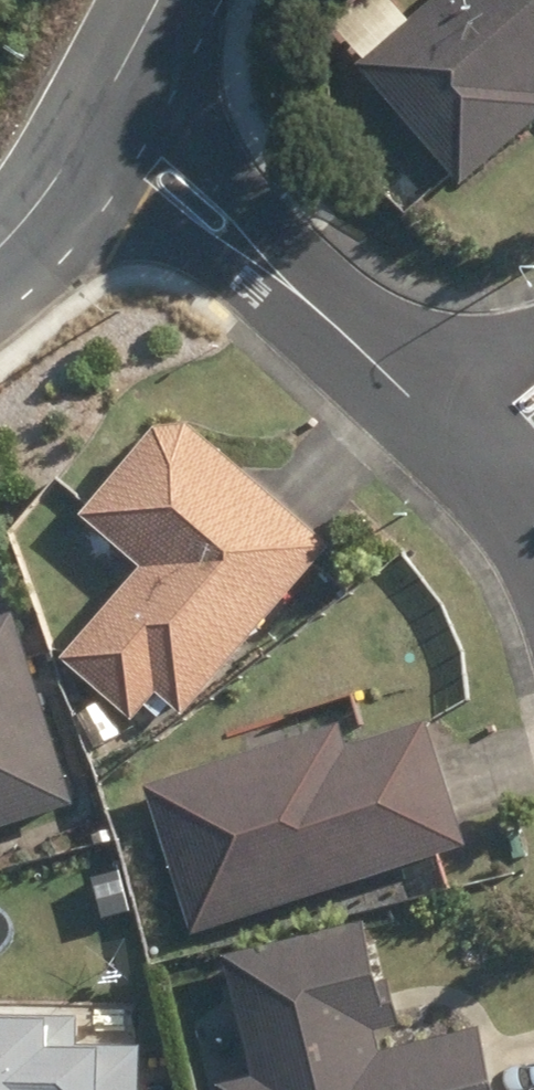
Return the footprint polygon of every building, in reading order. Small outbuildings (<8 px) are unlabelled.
[(458,188),(533,122),(533,0),(431,0),(353,67),(458,188)] [(61,662),(132,724),(153,698),(180,720),(328,549),(188,428),(167,453),(147,437),(76,519),(138,572),(61,662)] [(70,808),(12,618),(0,621),(0,830),(70,808)] [(147,786),(193,934),(463,849),(424,727),(347,751),(339,726),(147,786)] [(218,1089),(489,1089),(476,1032),(380,1055),(375,1034),(398,1028),(387,983),(373,988),(358,927),(224,959),(254,1081),(218,1089)] [(136,1054),(45,1053),(45,1027),(0,1025),(0,1089),(134,1089),(136,1054)]
